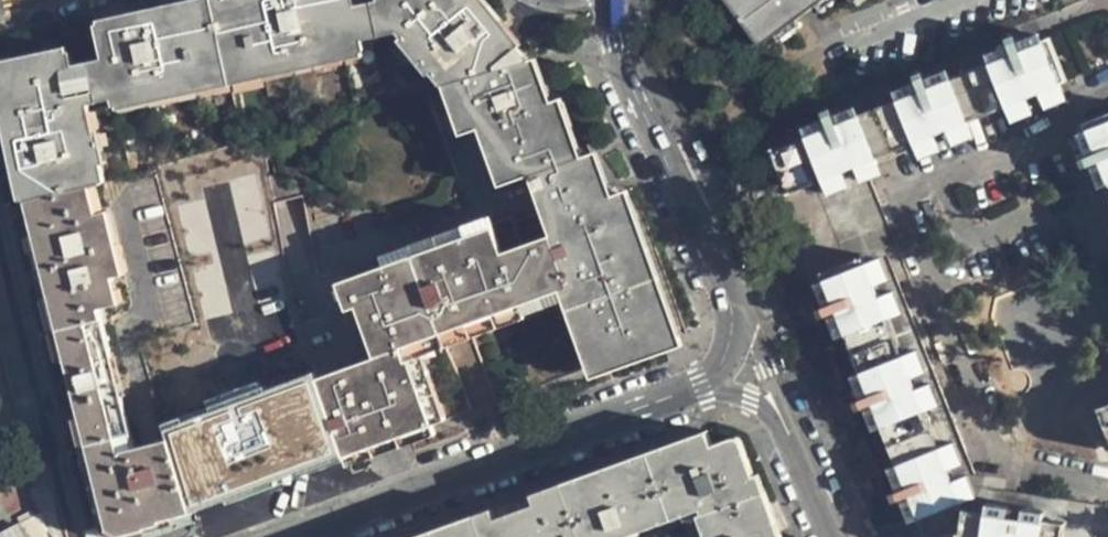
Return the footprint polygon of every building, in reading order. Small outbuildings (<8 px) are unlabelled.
[(27,196),(91,181),(104,178),(87,97),(115,92),(117,104),(364,49),(361,34),(400,26),(445,82),(453,80),(528,58),(529,57),(481,0),(377,0),(374,0),(193,0),(100,19),(106,57),(74,64),(71,53),(52,58),(51,53),(15,61),(15,65),(0,69),(0,81),(27,196)] [(759,42),(818,0),(729,0),(759,42)] [(887,251),(899,246),(865,160),(1067,78),(1049,35),(770,148),(788,192),(811,182),(844,263),(820,272),(927,534),(941,528),(962,533),(961,536),(1064,536),(1067,519),(960,505),(958,501),(962,499),(866,260),(887,251)] [(543,215),(569,287),(597,363),(672,336),(626,205),(618,193),(608,196),(592,154),(578,158),(555,100),(546,103),(528,58),(453,80),(471,130),(480,129),(500,185),(529,176),(543,215)] [(1085,121),(1107,180),(1107,111),(1085,121)] [(99,211),(91,181),(27,196),(25,196),(107,517),(132,529),(144,526),(145,523),(162,519),(162,515),(193,507),(176,453),(170,435),(135,443),(100,305),(119,299),(113,274),(124,271),(109,209),(99,211)] [(377,356),(320,378),(347,455),(436,423),(409,345),(569,287),(543,215),(513,225),(511,219),(492,225),(386,265),(350,277),(377,356)] [(565,300),(588,367),(597,363),(569,287),(409,345),(436,423),(449,418),(429,355),(525,319),(523,314),(565,300)] [(261,391),(201,408),(217,462),(276,443),(261,391)] [(1098,405),(1107,430),(1107,401),(1098,405)] [(180,405),(163,410),(170,435),(176,453),(193,447),(180,405)] [(709,536),(784,536),(760,471),(753,473),(741,438),(735,435),(715,441),(710,429),(411,536),(614,536),(703,505),(705,511),(700,512),(709,536)] [(41,510),(22,521),(31,536),(48,536),(41,510)] [(18,523),(0,532),(0,536),(26,536),(18,523)]
